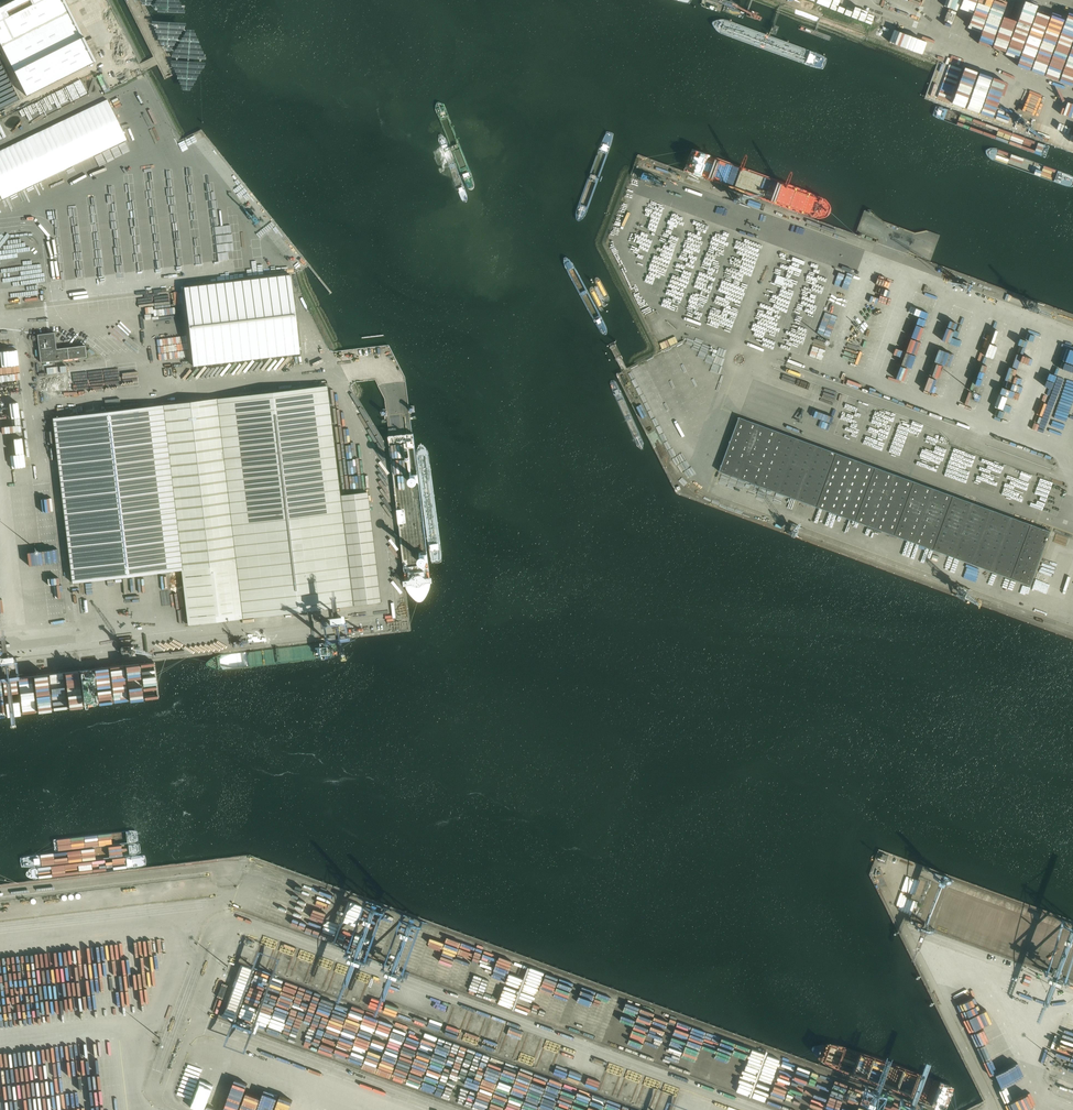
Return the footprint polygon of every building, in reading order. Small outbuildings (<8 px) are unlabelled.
[(0,7),(0,44),(27,96),(96,61),(65,0),(15,0),(0,7)] [(19,100),(0,62),(0,110),(19,100)] [(0,151),(0,195),(2,199),(127,140),(108,99),(0,151)] [(0,240),(21,238),(20,226),(16,226),(16,231),(14,232),(14,236),(9,236),(8,231),(6,232),(6,227),(0,227),(0,235),(0,240)] [(193,366),(299,354),(290,275),(184,287),(193,366)] [(86,357),(86,353),(85,345),(56,349),(54,333),(37,335),(37,336),(32,337),(33,341),(38,340),(41,363),(86,357)] [(104,371),(39,377),(41,391),(106,385),(104,371)] [(327,386),(217,399),(230,508),(242,618),(380,602),(367,492),(339,495),(327,386)] [(217,399),(162,405),(181,570),(187,624),(242,618),(230,508),(217,399)] [(162,405),(53,418),(60,479),(72,583),(181,570),(162,405)] [(1050,531),(739,417),(719,471),(868,526),(868,527),(881,531),(881,530),(1030,586),(1050,531)] [(880,861),(885,863),(888,856),(882,854),(883,854),(882,856),(881,857),(881,856),(880,856),(880,857),(880,858),(881,858),(881,859),(880,861),(880,860),(880,861)] [(517,993),(519,994),(525,979),(521,977),(518,983),(522,985),(519,991),(518,991),(517,993)] [(813,1090),(811,1097),(819,1099),(821,1091),(813,1090)]
